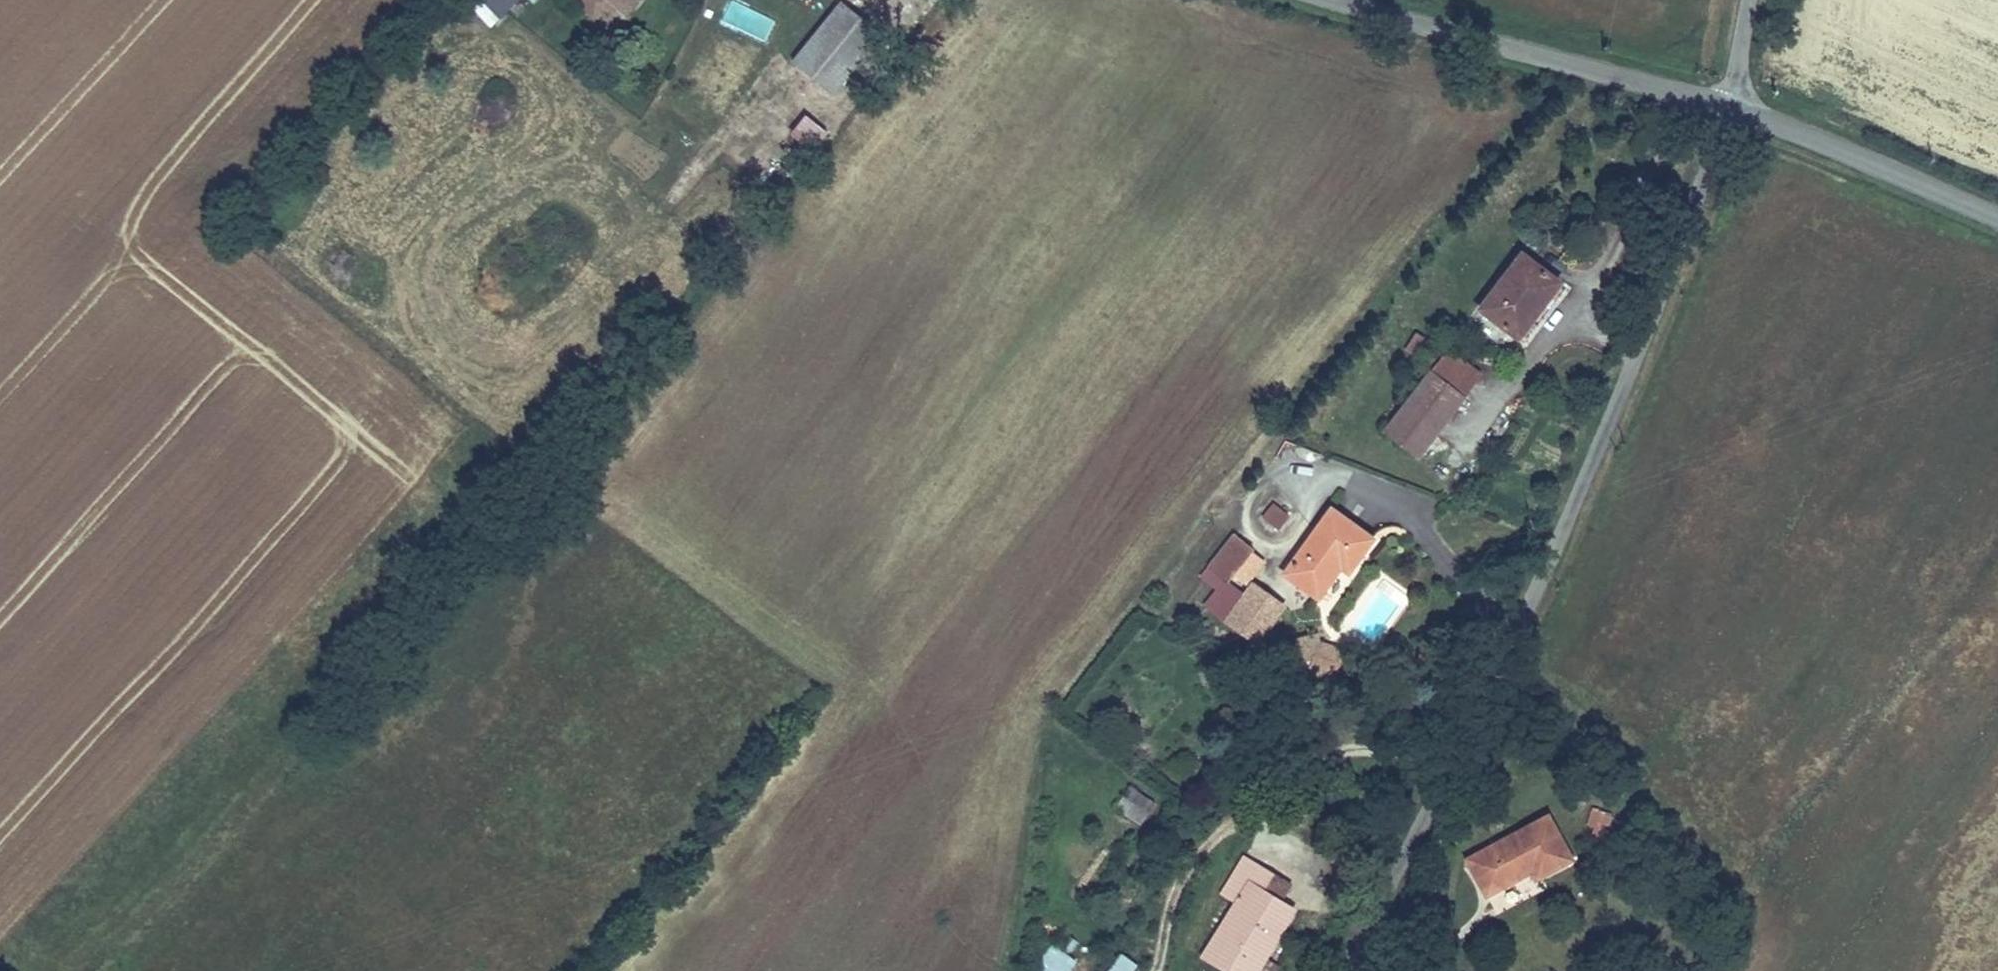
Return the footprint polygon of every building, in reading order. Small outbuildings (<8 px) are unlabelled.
[(587,16),(601,0),(569,0),(587,16)] [(625,19),(641,0),(604,0),(625,19)] [(882,36),(840,4),(794,61),(835,94),(882,36)] [(808,114),(790,132),(812,152),(829,133),(808,114)] [(1521,263),(1478,315),(1518,347),(1527,337),(1520,331),(1554,290),(1521,263)] [(1478,386),(1445,360),(1388,433),(1421,459),(1478,386)] [(1273,506),(1262,520),(1277,531),(1288,518),(1273,506)] [(1372,551),(1329,517),(1284,573),(1318,601),(1338,575),(1347,582),(1372,551)] [(1210,573),(1223,584),(1250,550),(1235,538),(1230,544),(1214,532),(1197,554),(1214,567),(1210,573)] [(1253,587),(1226,620),(1256,645),(1284,612),(1253,587)] [(1337,688),(1351,662),(1324,652),(1321,636),(1302,641),(1311,675),(1310,677),(1337,688)] [(1131,783),(1113,806),(1139,826),(1156,803),(1131,783)] [(1590,808),(1584,830),(1605,837),(1612,814),(1590,808)] [(1551,809),(1463,854),(1482,892),(1533,863),(1540,875),(1576,858),(1551,809)] [(1234,897),(1258,859),(1243,850),(1220,888),(1234,897)] [(1258,859),(1234,897),(1202,948),(1239,970),(1256,970),(1298,905),(1283,895),(1292,881),(1258,859)] [(1077,961),(1052,942),(1031,970),(1070,970),(1077,961)] [(1139,964),(1122,951),(1106,970),(1133,970),(1139,964)]
